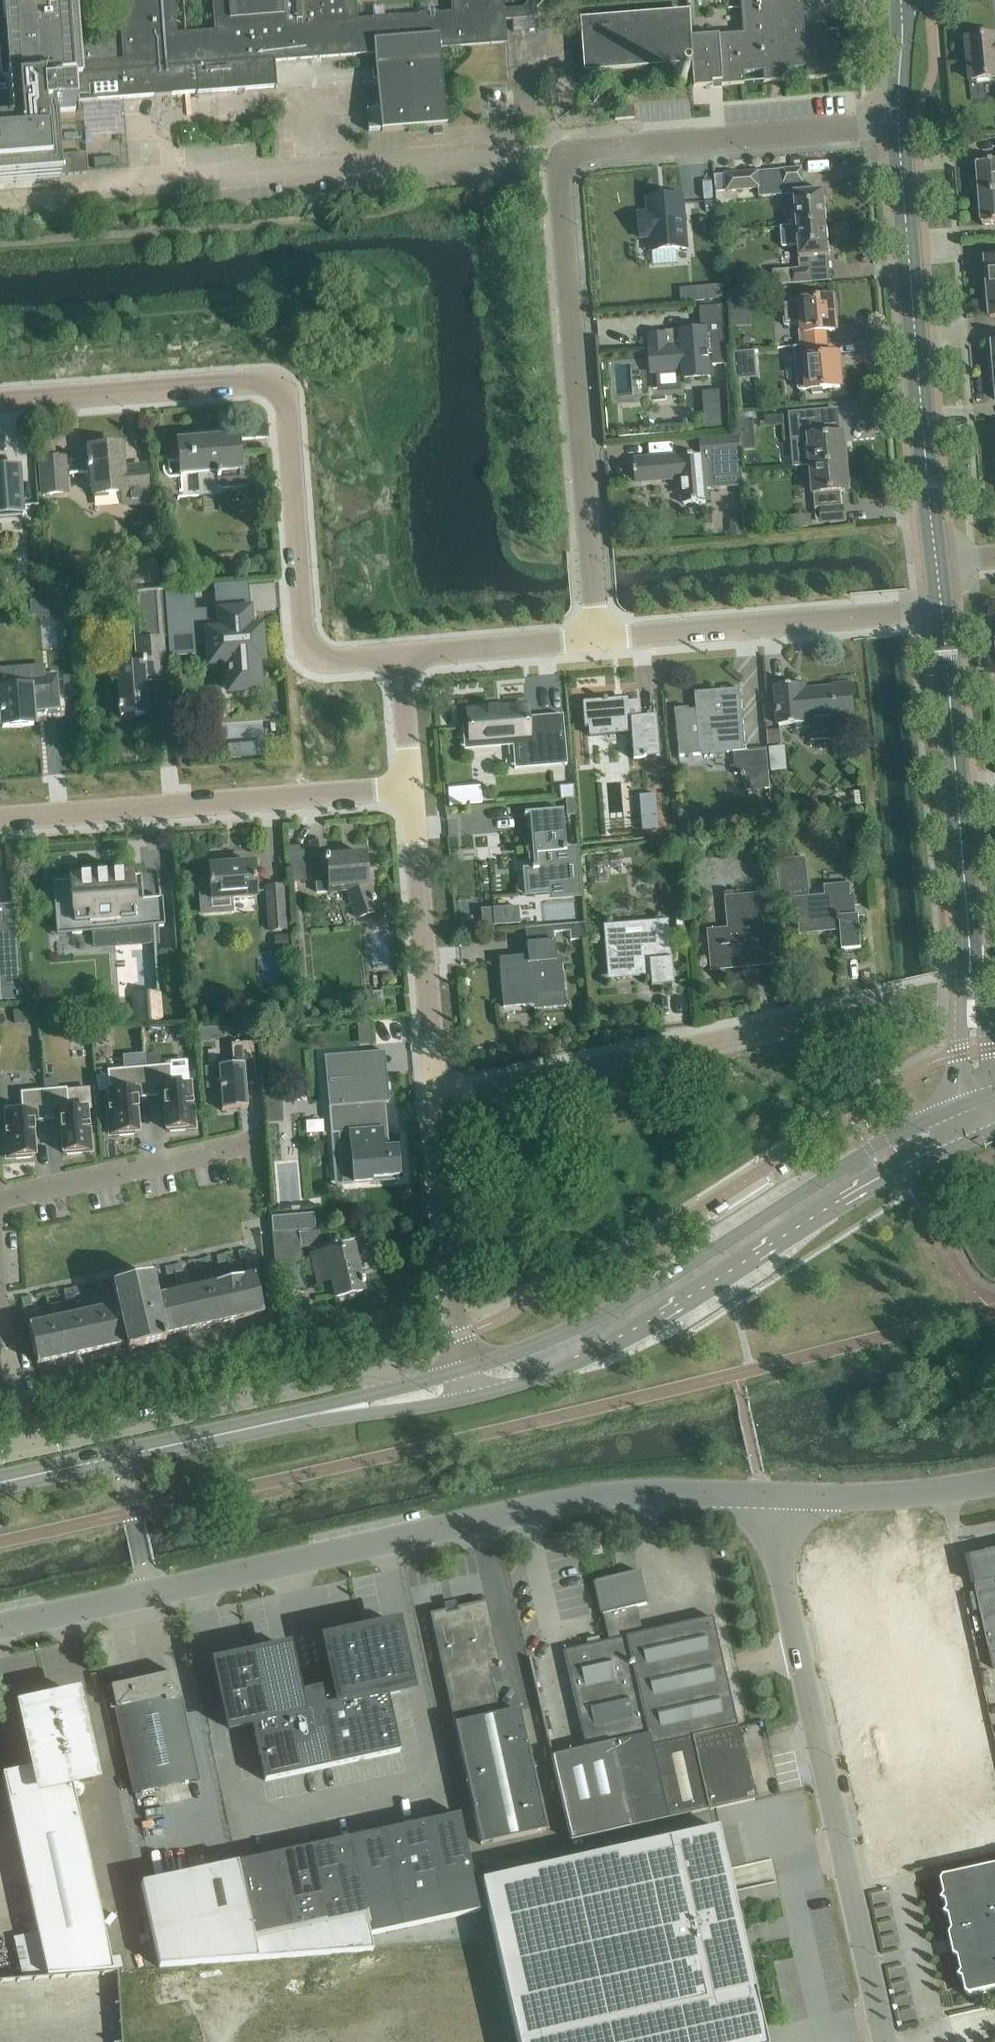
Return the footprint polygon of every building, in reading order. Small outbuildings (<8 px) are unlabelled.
[(8,104),(10,125),(0,126),(0,183),(59,178),(59,175),(87,173),(86,154),(57,156),(56,136),(54,110),(58,110),(58,112),(75,111),(74,102),(76,102),(68,0),(3,0),(6,41),(0,41),(0,105),(8,104)] [(76,102),(377,77),(381,131),(444,127),(438,48),(505,43),(504,21),(537,18),(536,9),(543,0),(529,0),(523,8),(503,10),(502,0),(451,0),(452,12),(357,19),(355,0),(68,0),(76,102)] [(992,79),(994,78),(994,36),(967,39),(972,81),(992,79)] [(613,109),(614,120),(633,118),(632,107),(613,109)] [(980,194),(994,193),(994,162),(977,164),(980,194)] [(797,226),(826,223),(824,191),(804,192),(802,168),(725,174),(726,191),(759,188),(759,196),(794,194),(797,226)] [(980,194),(982,225),(994,224),(994,193),(980,194)] [(650,213),(640,214),(642,238),(652,237),(653,251),(688,248),(683,196),(648,199),(650,213)] [(715,201),(705,202),(706,212),(716,211),(715,201)] [(785,243),(798,242),(801,269),(774,271),(775,285),(812,282),(810,257),(829,256),(826,223),(797,226),(783,227),(785,243)] [(985,260),(985,261),(989,261),(990,271),(986,272),(988,289),(994,288),(994,259),(985,260)] [(715,285),(698,287),(699,301),(716,299),(715,285)] [(755,290),(735,291),(735,306),(749,305),(756,305),(755,290)] [(833,299),(802,301),(786,303),(788,323),(804,322),(806,345),(826,343),(825,331),(835,330),(833,299)] [(705,330),(701,330),(681,332),(681,334),(666,335),(665,334),(650,335),(651,349),(650,349),(652,372),(684,370),(685,378),(709,376),(705,330)] [(826,343),(806,345),(796,346),(797,358),(807,358),(809,389),(812,389),(813,393),(823,392),(822,388),(840,387),(838,355),(827,356),(826,343)] [(754,349),(734,351),(735,360),(755,358),(754,349)] [(719,390),(703,391),(705,427),(721,426),(719,390)] [(753,417),(741,418),(742,430),(754,429),(753,417)] [(237,430),(223,431),(194,433),(195,440),(178,442),(180,476),(199,475),(200,495),(219,494),(219,488),(248,486),(246,463),(239,463),(237,430)] [(810,466),(847,463),(844,434),(808,438),(810,466)] [(87,463),(89,483),(90,495),(146,491),(144,466),(122,468),(121,446),(88,448),(89,463),(87,463)] [(710,489),(708,454),(634,460),(635,481),(682,477),(684,504),(706,502),(705,495),(706,495),(706,490),(710,489)] [(64,458),(40,460),(43,494),(67,492),(64,458)] [(847,463),(810,466),(815,520),(821,519),(821,522),(842,521),(840,491),(849,490),(847,463)] [(21,488),(19,468),(18,468),(19,471),(0,473),(0,517),(23,515),(21,488)] [(743,520),(731,521),(732,532),(732,535),(744,534),(744,531),(743,520)] [(67,579),(45,580),(46,594),(68,593),(67,579)] [(193,586),(163,589),(163,590),(165,609),(167,630),(180,629),(180,634),(193,633),(193,643),(208,642),(209,663),(226,662),(228,692),(258,689),(254,629),(249,630),(247,610),(219,612),(220,624),(204,625),(203,614),(193,615),(191,588),(193,588),(193,586)] [(167,630),(165,609),(163,590),(140,591),(144,638),(140,638),(141,644),(135,645),(137,664),(126,665),(126,659),(110,660),(110,666),(111,683),(118,682),(119,705),(118,705),(118,710),(120,710),(120,717),(147,715),(145,680),(166,679),(163,637),(168,637),(167,630)] [(49,599),(50,614),(66,613),(65,598),(49,599)] [(0,710),(0,714),(2,714),(3,726),(33,724),(32,710),(45,709),(59,708),(57,675),(43,676),(43,668),(15,670),(16,688),(0,689),(2,709),(0,710)] [(775,709),(776,712),(778,712),(779,724),(796,723),(796,728),(810,727),(811,741),(838,738),(836,714),(853,713),(851,684),(833,685),(833,688),(802,691),(802,685),(802,684),(776,686),(777,709),(775,709)] [(689,708),(675,709),(679,756),(734,752),(736,774),(746,773),(748,791),(770,789),(769,771),(767,748),(746,750),(743,709),(741,689),(695,693),(696,710),(689,711),(689,708)] [(615,699),(613,700),(606,700),(606,698),(602,699),(602,701),(582,702),(585,727),(610,724),(611,729),(630,728),(633,759),(659,757),(655,716),(640,717),(639,701),(624,703),(624,707),(615,708),(615,699)] [(525,742),(527,765),(562,762),(562,764),(564,764),(560,715),(539,717),(539,720),(525,721),(523,707),(495,709),(495,707),(484,708),(484,710),(465,712),(468,747),(525,742)] [(769,732),(770,746),(783,745),(782,731),(769,732)] [(239,744),(227,745),(228,759),(240,758),(239,744)] [(658,830),(655,794),(639,795),(642,832),(658,830)] [(575,815),(573,798),(565,799),(566,816),(575,815)] [(560,811),(544,812),(524,814),(524,815),(531,815),(536,867),(532,867),(532,869),(525,870),(527,893),(550,891),(550,884),(563,883),(563,888),(565,888),(562,851),(563,851),(560,811)] [(849,826),(839,833),(847,842),(856,835),(849,826)] [(329,889),(347,887),(357,917),(376,910),(373,902),(375,902),(374,897),(372,898),(367,883),(364,855),(328,858),(328,857),(325,858),(324,843),(325,843),(325,842),(310,843),(313,878),(328,877),(329,889)] [(807,857),(778,860),(781,900),(790,899),(792,912),(806,911),(807,930),(840,928),(842,950),(861,949),(859,915),(852,916),(851,906),(853,905),(852,883),(825,886),(826,896),(810,897),(807,857)] [(234,910),(233,898),(256,896),(253,863),(210,866),(211,880),(202,881),(204,912),(234,910)] [(306,863),(294,864),(295,880),(306,879),(306,863)] [(72,933),(145,928),(141,876),(131,876),(131,873),(122,873),(122,872),(120,872),(121,874),(114,874),(113,873),(112,873),(112,874),(105,874),(105,873),(104,873),(104,875),(97,875),(97,874),(96,874),(96,875),(89,876),(89,874),(88,875),(88,876),(81,877),(81,875),(79,875),(79,876),(71,877),(71,881),(53,882),(54,888),(53,888),(56,925),(57,925),(57,934),(72,933)] [(267,890),(270,926),(285,925),(282,889),(267,890)] [(768,966),(767,946),(762,894),(725,897),(728,931),(710,932),(713,967),(746,965),(745,962),(754,961),(755,967),(768,966)] [(392,903),(382,904),(383,916),(393,915),(392,903)] [(482,925),(520,924),(520,906),(482,907),(482,925)] [(613,943),(613,946),(613,951),(611,952),(612,956),(614,956),(616,976),(637,974),(637,972),(642,972),(642,974),(650,973),(651,986),(673,984),(667,920),(645,922),(647,939),(632,941),(630,923),(603,925),(605,944),(613,943)] [(553,928),(554,934),(570,933),(571,943),(586,942),(584,925),(553,928)] [(275,935),(276,950),(289,949),(288,934),(275,935)] [(554,941),(546,942),(526,944),(528,962),(499,964),(502,995),(510,994),(510,995),(514,994),(515,1005),(535,1003),(534,993),(564,991),(561,957),(556,957),(554,941)] [(31,996),(30,982),(22,983),(23,996),(31,996)] [(17,986),(2,987),(3,999),(18,998),(17,986)] [(345,989),(346,1001),(378,999),(377,987),(345,989)] [(159,993),(133,995),(133,997),(135,1021),(159,1019),(159,1022),(161,1021),(159,993)] [(24,1009),(12,1011),(14,1022),(26,1021),(24,1009)] [(361,1020),(362,1044),(375,1044),(375,1020),(361,1020)] [(255,1024),(236,1025),(237,1037),(256,1035),(255,1024)] [(219,1087),(221,1110),(247,1108),(245,1078),(256,1077),(253,1042),(231,1044),(233,1065),(205,1068),(206,1089),(219,1087)] [(338,1133),(342,1184),(371,1181),(371,1178),(399,1176),(396,1147),(389,1148),(387,1132),(383,1132),(381,1103),(388,1102),(387,1085),(386,1075),(375,1076),(374,1054),(384,1053),(384,1051),(324,1056),(326,1081),(327,1081),(331,1134),(338,1133)] [(159,1054),(146,1055),(147,1067),(160,1066),(159,1054)] [(185,1128),(194,1127),(192,1101),(191,1101),(190,1084),(172,1086),(170,1065),(160,1066),(147,1067),(150,1098),(162,1096),(163,1108),(165,1108),(167,1130),(170,1129),(170,1131),(185,1130),(185,1128)] [(136,1099),(150,1098),(147,1067),(107,1070),(109,1091),(108,1091),(109,1108),(108,1108),(110,1135),(119,1134),(119,1135),(135,1134),(134,1132),(138,1132),(136,1110),(137,1110),(136,1099)] [(82,1151),(91,1151),(89,1124),(88,1124),(86,1107),(69,1109),(67,1088),(43,1090),(46,1121),(59,1120),(60,1131),(61,1131),(63,1153),(67,1153),(67,1154),(82,1153),(82,1151)] [(33,1122),(46,1121),(43,1090),(20,1092),(21,1106),(4,1107),(6,1131),(4,1131),(7,1158),(16,1157),(16,1159),(31,1157),(31,1156),(35,1155),(33,1133),(34,1133),(33,1122)] [(271,1217),(273,1233),(315,1229),(314,1213),(271,1217)] [(298,1231),(272,1234),(277,1264),(302,1261),(298,1231)] [(332,1280),(336,1297),(363,1291),(362,1285),(364,1285),(363,1280),(360,1280),(355,1257),(350,1258),(348,1247),(312,1255),(318,1283),(332,1280)] [(263,1313),(254,1276),(156,1298),(151,1276),(113,1284),(118,1306),(29,1326),(37,1364),(126,1344),(128,1350),(165,1341),(164,1335),(263,1313)] [(969,1560),(976,1592),(970,1593),(974,1611),(980,1610),(994,1669),(994,1547),(984,1552),(985,1556),(969,1560)] [(947,1585),(943,1565),(848,1586),(903,1837),(994,1817),(994,1800),(947,1585)] [(651,1747),(737,1727),(733,1711),(740,1710),(735,1689),(729,1690),(719,1649),(726,1648),(722,1631),(716,1633),(712,1617),(637,1634),(631,1608),(647,1604),(639,1571),(595,1581),(608,1640),(563,1650),(585,1748),(552,1756),(571,1840),(631,1827),(667,1819),(651,1747)] [(501,1667),(491,1623),(487,1603),(431,1616),(435,1636),(480,1845),(545,1831),(520,1710),(499,1714),(489,1667),(496,1666),(497,1668),(501,1667)] [(397,1624),(361,1632),(375,1697),(353,1701),(366,1759),(400,1752),(388,1695),(411,1689),(397,1624)] [(334,1684),(316,1688),(333,1766),(366,1759),(353,1701),(375,1697),(361,1632),(325,1640),(334,1684)] [(287,1648),(251,1656),(266,1721),(287,1716),(299,1773),(333,1766),(316,1688),(297,1692),(287,1648)] [(266,1721),(251,1656),(215,1664),(230,1729),(253,1724),(265,1781),(299,1773),(287,1716),(266,1721)] [(198,1778),(179,1693),(175,1673),(111,1687),(134,1793),(198,1778)] [(96,1779),(77,1694),(21,1707),(34,1767),(3,1774),(47,1976),(113,1970),(72,1784),(96,1779)] [(738,1727),(737,1727),(651,1747),(667,1819),(710,1809),(711,1810),(752,1800),(753,1800),(754,1800),(753,1799),(755,1798),(750,1779),(742,1740),(740,1740),(738,1729),(739,1728),(738,1727)] [(459,1815),(422,1823),(443,1919),(480,1911),(459,1815)] [(443,1919),(422,1823),(385,1831),(406,1927),(443,1919)] [(481,1881),(518,2041),(766,2041),(736,1907),(727,1870),(718,1828),(481,1881)] [(385,1831),(348,1839),(364,1916),(369,1935),(406,1927),(385,1831)] [(348,1839),(311,1847),(328,1923),(364,1916),(348,1839)] [(311,1847),(274,1855),(290,1932),(328,1923),(311,1847)] [(290,1932),(274,1855),(237,1863),(253,1940),(290,1932)] [(237,1863),(142,1884),(160,1967),(372,1950),(369,1935),(364,1916),(328,1923),(290,1932),(253,1940),(237,1863)] [(943,1876),(940,1881),(944,1895),(941,1899),(945,1902),(947,1909),(944,1913),(948,1916),(952,1933),(956,1936),(959,1951),(957,1954),(961,1972),(958,1976),(962,1979),(966,1993),(970,1996),(994,1990),(994,1865),(943,1876)]
